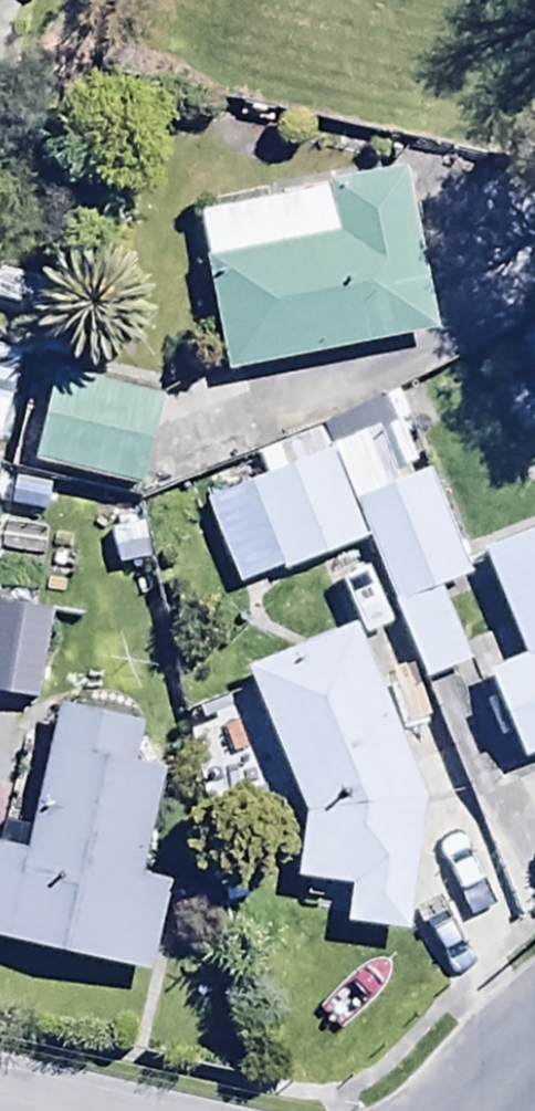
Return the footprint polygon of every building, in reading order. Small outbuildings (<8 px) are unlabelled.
[(399,161),(192,204),(224,361),(431,319),(399,161)] [(19,334),(0,330),(0,420),(19,334)] [(51,361),(25,455),(139,486),(165,392),(51,361)] [(331,447),(365,532),(417,673),(464,656),(435,578),(466,566),(428,463),(368,485),(351,440),(331,447)] [(365,532),(331,447),(244,479),(276,565),(365,532)] [(534,738),(534,515),(475,541),(519,645),(480,661),(517,746),(534,738)] [(0,595),(0,691),(42,695),(51,600),(0,595)] [(416,809),(349,617),(242,656),(298,807),(290,868),(344,875),(339,908),(406,917),(416,809)] [(50,688),(10,839),(0,836),(0,927),(143,965),(168,874),(131,864),(161,753),(125,743),(134,710),(50,688)]
